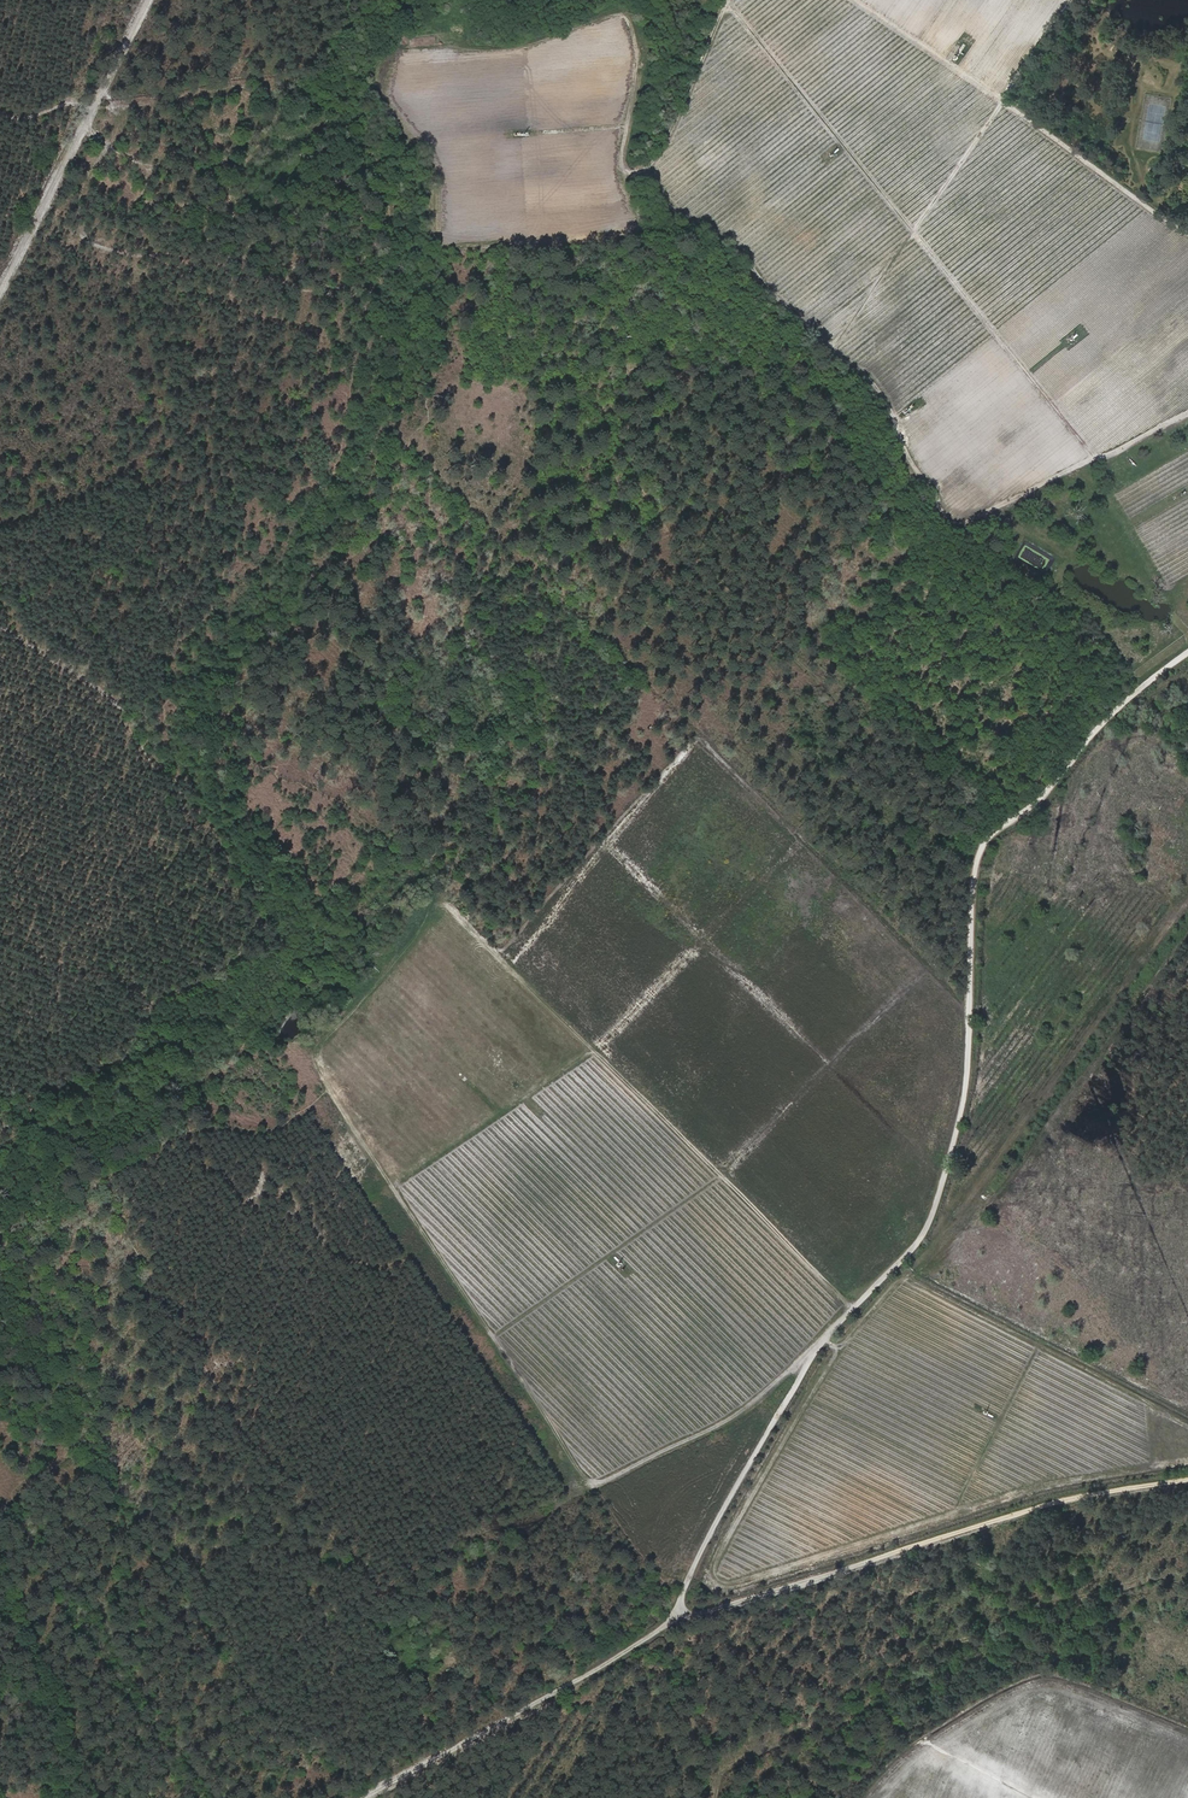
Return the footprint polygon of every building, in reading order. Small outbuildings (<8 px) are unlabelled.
[(1151,108),(1146,139),(1159,141),(1164,111),(1151,108)]
